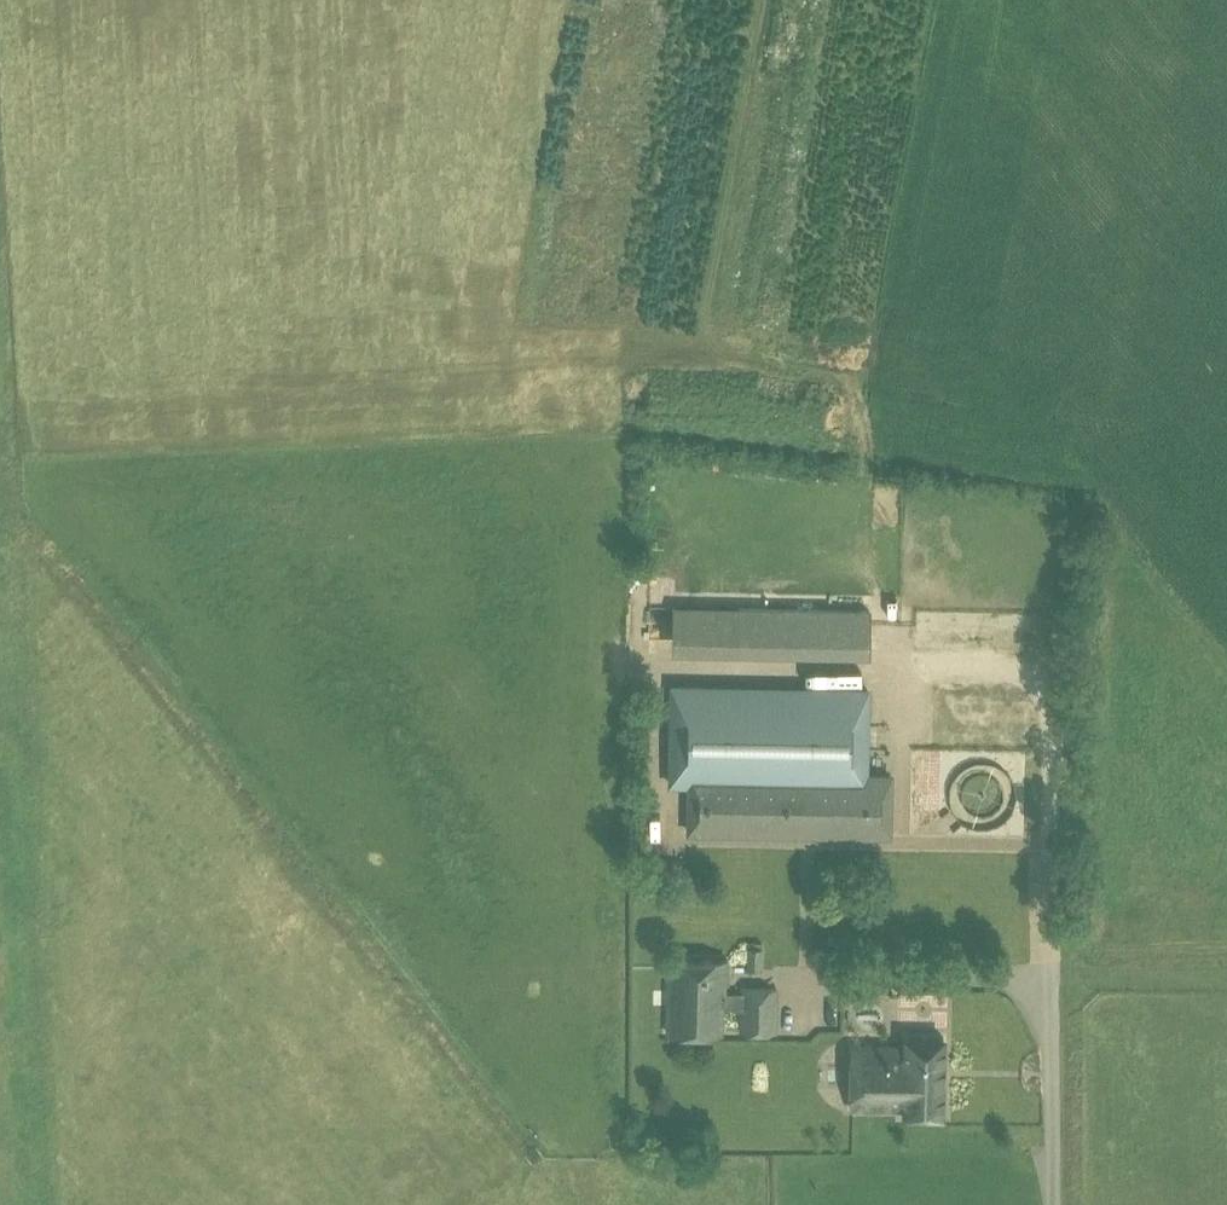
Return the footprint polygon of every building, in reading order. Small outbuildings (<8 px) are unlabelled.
[(871,608),(672,604),(671,651),(870,655),(871,608)] [(670,683),(668,786),(687,786),(686,834),(893,837),(894,772),(869,772),(871,686),(670,683)] [(745,967),(763,967),(763,948),(746,948),(745,967)] [(729,981),(729,959),(668,959),(667,1033),(722,1034),(722,1008),(740,1009),(741,996),(722,996),(722,981),(729,981)] [(740,1032),(777,1032),(778,989),(741,988),(741,996),(740,1009),(740,1032)] [(904,1115),(942,1116),(943,1038),(905,1037),(905,1047),(851,1046),(850,1109),(904,1110),(904,1115)]
